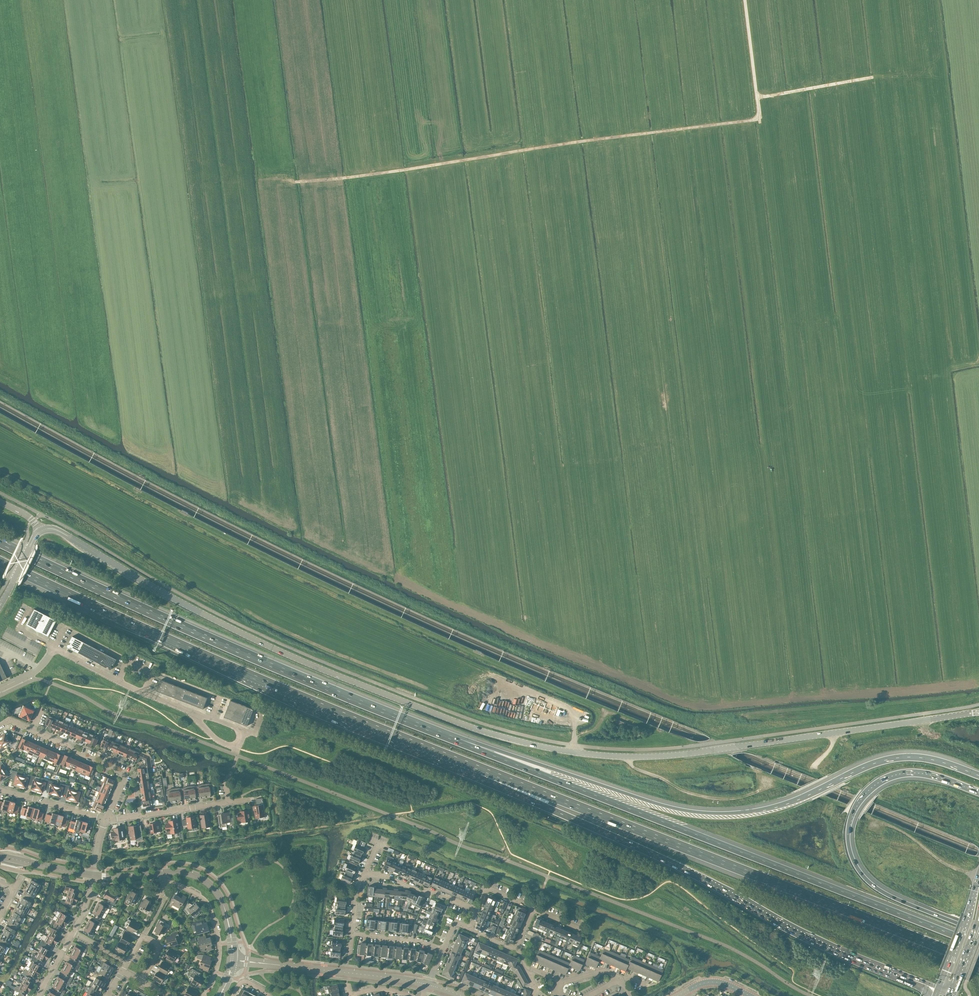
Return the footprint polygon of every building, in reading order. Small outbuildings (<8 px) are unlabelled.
[(39,632),(47,636),(56,620),(33,609),(25,625),(34,629),(34,628),(39,631),(39,632)] [(110,669),(111,669),(112,669),(112,668),(112,667),(111,666),(112,664),(114,665),(117,659),(72,636),(69,642),(71,643),(70,644),(69,644),(68,645),(67,646),(68,647),(69,648),(70,647),(71,647),(72,648),(72,649),(106,667),(107,666),(109,667),(109,668),(109,669),(110,669)] [(157,691),(203,709),(208,698),(161,680),(157,691)] [(224,717),(247,726),(254,709),(230,700),(224,717)] [(18,716),(29,721),(34,710),(31,709),(31,708),(31,707),(30,706),(30,705),(29,705),(28,705),(27,706),(26,707),(23,705),(22,708),(21,708),(20,708),(19,709),(18,710),(18,711),(18,712),(19,713),(20,713),(18,716)] [(49,730),(55,717),(49,715),(46,724),(48,725),(48,726),(47,729),(49,730)] [(59,720),(60,719),(55,717),(49,730),(51,731),(52,728),(53,727),(56,728),(59,720)] [(66,733),(69,724),(70,721),(65,719),(64,722),(59,734),(61,735),(62,732),(63,732),(66,733)] [(59,734),(64,722),(59,720),(56,728),(58,729),(58,730),(57,733),(59,734)] [(69,738),(74,727),(69,724),(66,733),(68,734),(67,737),(69,738)] [(75,737),(79,729),(74,727),(69,738),(71,739),(72,736),(73,736),(75,737)] [(79,742),(84,731),(79,729),(75,737),(78,738),(78,739),(77,742),(79,742)] [(83,740),(85,741),(89,733),(84,731),(79,742),(81,743),(82,741),(83,740)] [(87,746),(89,747),(94,734),(89,732),(89,733),(85,741),(88,742),(88,743),(87,746)] [(5,745),(10,742),(12,744),(15,742),(10,736),(7,737),(5,733),(4,734),(3,733),(0,735),(0,737),(5,745)] [(89,747),(91,748),(92,745),(93,744),(95,745),(99,736),(94,734),(89,747)] [(104,751),(110,739),(105,737),(101,746),(103,747),(104,748),(102,750),(104,751)] [(23,749),(24,749),(23,749),(27,741),(25,740),(25,739),(22,738),(18,747),(23,749)] [(111,750),(115,741),(110,739),(104,751),(107,752),(108,749),(109,749),(111,750)] [(23,749),(24,749),(28,751),(32,743),(27,741),(23,749)] [(114,756),(120,743),(115,741),(111,750),(113,751),(114,752),(112,755),(114,756)] [(27,753),(32,755),(37,745),(32,743),(28,751),(27,753)] [(121,754),(125,745),(120,743),(114,756),(116,756),(118,754),(119,753),(121,754)] [(37,758),(38,755),(42,747),(37,745),(32,755),(37,758)] [(124,760),(130,747),(125,745),(121,754),(123,755),(123,756),(122,759),(124,760)] [(38,755),(43,757),(47,749),(42,747),(38,755)] [(131,758),(135,749),(130,747),(124,760),(126,761),(128,758),(129,758),(131,758)] [(140,751),(141,749),(136,747),(135,749),(131,758),(133,759),(133,760),(132,763),(134,764),(136,761),(140,752),(139,752),(140,751)] [(43,757),(48,760),(52,751),(47,749),(43,757)] [(48,760),(53,762),(57,754),(52,751),(48,760)] [(143,761),(150,755),(147,751),(146,753),(140,751),(139,752),(140,752),(136,761),(139,762),(139,761),(140,762),(141,760),(143,761)] [(53,762),(58,764),(62,755),(59,754),(57,754),(53,762)] [(66,766),(66,765),(69,757),(67,757),(68,756),(64,755),(60,764),(66,766)] [(148,767),(150,767),(152,767),(151,760),(154,760),(150,755),(143,761),(143,763),(141,763),(142,765),(141,765),(141,768),(147,767),(148,767)] [(66,765),(66,766),(71,768),(74,760),(69,757),(66,765)] [(71,768),(76,770),(79,762),(74,760),(71,768)] [(76,770),(81,772),(84,764),(79,762),(76,770)] [(85,776),(85,775),(86,774),(89,766),(84,764),(81,772),(80,774),(85,776)] [(85,775),(91,777),(95,768),(91,766),(91,767),(89,766),(86,774),(85,775)] [(12,772),(7,775),(4,770),(0,773),(0,780),(3,778),(4,781),(9,778),(11,778),(12,773),(12,772)] [(19,787),(22,776),(16,775),(17,772),(14,771),(12,772),(12,773),(11,778),(15,779),(13,784),(14,784),(14,786),(19,787)] [(29,783),(31,775),(28,775),(28,776),(26,776),(25,777),(22,776),(19,787),(24,788),(24,787),(25,787),(26,783),(29,783)] [(36,792),(39,781),(34,779),(35,776),(31,775),(29,783),(32,784),(31,789),(32,789),(31,790),(36,792)] [(105,777),(103,782),(112,786),(112,785),(114,784),(113,783),(114,780),(105,777)] [(46,788),(49,780),(43,779),(42,782),(39,781),(36,792),(41,793),(41,792),(42,792),(44,787),(46,788)] [(54,796),(56,786),(53,785),(54,782),(53,781),(49,780),(46,788),(49,789),(48,794),(49,794),(49,795),(54,796)] [(103,782),(101,787),(110,791),(111,788),(112,788),(112,787),(112,786),(103,782)] [(64,793),(66,785),(60,783),(60,786),(56,786),(54,796),(58,798),(59,797),(60,797),(61,792),(64,793)] [(205,784),(204,784),(206,798),(209,798),(208,797),(210,797),(210,794),(213,794),(212,784),(209,784),(209,783),(205,784)] [(198,786),(196,786),(198,796),(201,796),(201,798),(203,798),(203,799),(206,798),(204,784),(203,784),(198,785),(198,786)] [(66,800),(71,801),(74,790),(68,789),(69,786),(66,785),(64,793),(67,794),(65,798),(66,799),(66,800)] [(96,791),(99,792),(108,796),(108,795),(109,794),(109,793),(110,791),(101,787),(98,786),(96,791)] [(183,788),(182,788),(183,798),(186,798),(186,800),(188,800),(188,801),(191,800),(189,786),(188,786),(183,787),(183,788)] [(190,786),(189,786),(191,800),(194,800),(194,799),(196,799),(195,797),(198,796),(196,786),(195,786),(190,786)] [(173,802),(174,803),(176,803),(174,788),(173,788),(169,789),(169,790),(167,790),(168,801),(171,800),(171,803),(173,802)] [(174,788),(176,803),(179,802),(179,801),(181,801),(180,799),(183,798),(182,788),(180,788),(175,788),(174,788)] [(71,801),(76,803),(76,801),(77,802),(78,797),(81,798),(83,790),(80,789),(79,792),(74,790),(71,801)] [(99,792),(97,797),(106,800),(107,798),(108,798),(107,797),(108,796),(99,792)] [(97,797),(94,802),(103,805),(104,804),(105,804),(105,803),(106,800),(97,797)] [(254,806),(255,818),(265,816),(262,798),(256,799),(257,805),(254,806)] [(6,812),(9,801),(4,799),(3,802),(0,801),(0,809),(2,809),(3,812),(6,812)] [(6,812),(9,814),(11,812),(17,814),(19,806),(14,805),(15,802),(9,801),(6,812)] [(92,807),(101,811),(102,808),(104,808),(103,806),(103,805),(94,802),(92,807)] [(27,819),(30,819),(33,808),(28,806),(27,808),(22,807),(20,814),(27,816),(27,819)] [(30,819),(33,821),(35,818),(41,820),(43,813),(38,811),(39,809),(33,808),(30,819)] [(241,820),(242,822),(250,821),(249,810),(245,811),(244,811),(244,812),(237,813),(237,814),(237,816),(238,820),(241,820)] [(218,815),(220,827),(227,826),(226,822),(230,822),(230,824),(234,824),(233,815),(230,815),(229,812),(224,813),(224,814),(218,815)] [(51,826),(55,825),(58,814),(52,813),(51,815),(46,814),(44,821),(51,823),(51,826)] [(55,825),(58,827),(59,825),(65,827),(67,820),(62,818),(63,816),(58,814),(55,825)] [(200,815),(202,828),(210,826),(209,814),(200,815)] [(192,828),(193,830),(198,830),(195,816),(186,817),(187,819),(182,820),(183,826),(187,825),(188,828),(192,828)] [(75,832),(79,832),(82,821),(76,819),(75,822),(71,820),(69,828),(75,829),(75,832)] [(79,832),(82,834),(83,832),(89,834),(91,826),(86,825),(87,822),(82,821),(79,832)] [(170,831),(171,833),(179,832),(178,821),(169,822),(169,823),(166,823),(167,831),(170,831)] [(147,827),(148,835),(152,835),(151,832),(156,832),(157,832),(159,832),(159,831),(160,831),(159,822),(150,824),(150,827),(147,827)] [(136,839),(136,841),(143,840),(141,826),(137,827),(137,825),(134,826),(134,825),(129,826),(131,840),(136,839)] [(118,841),(120,842),(121,841),(122,840),(122,839),(124,839),(123,829),(117,830),(117,828),(114,829),(114,831),(111,832),(112,836),(111,837),(112,838),(112,840),(118,839),(118,841)] [(354,853),(363,857),(366,851),(364,850),(365,848),(360,846),(363,841),(358,839),(356,842),(357,842),(354,849),(355,850),(354,850),(355,850),(354,852),(352,851),(352,852),(354,853)] [(349,860),(358,864),(359,862),(361,862),(363,857),(354,853),(353,855),(352,855),(351,855),(349,860)] [(389,869),(392,861),(394,858),(388,855),(386,860),(384,867),(389,869)] [(394,871),(399,873),(402,865),(399,864),(401,860),(399,860),(397,863),(394,871)] [(389,869),(394,871),(397,863),(392,861),(389,869)] [(399,873),(404,875),(409,864),(407,863),(405,866),(402,865),(399,873)] [(343,871),(355,876),(357,870),(356,870),(357,868),(347,864),(345,869),(346,869),(346,870),(345,872),(343,871)] [(404,875),(409,877),(412,869),(409,868),(410,865),(409,864),(404,875)] [(409,877),(414,880),(419,868),(417,867),(415,871),(412,869),(409,877)] [(414,880),(419,882),(422,874),(419,872),(420,869),(419,868),(414,880)] [(341,880),(350,884),(351,881),(352,882),(355,876),(343,871),(345,872),(344,874),(344,875),(343,874),(341,880)] [(419,882),(424,884),(428,872),(427,872),(425,875),(422,874),(419,882)] [(424,884),(429,886),(432,878),(429,877),(430,873),(428,872),(424,884)] [(431,885),(436,887),(441,876),(439,875),(438,878),(435,877),(431,885)] [(436,887),(441,889),(445,881),(442,880),(443,877),(441,876),(436,887)] [(441,889),(446,891),(451,880),(449,879),(448,883),(445,881),(441,889)] [(30,883),(28,888),(36,892),(40,885),(31,880),(29,883),(30,883)] [(446,891),(451,894),(455,885),(452,884),(453,881),(451,880),(446,891)] [(451,894),(456,896),(461,884),(459,883),(458,887),(455,885),(451,894)] [(456,896),(461,898),(465,890),(462,888),(463,885),(461,884),(456,896)] [(68,891),(67,896),(77,899),(78,896),(77,896),(78,893),(74,892),(75,889),(65,886),(65,890),(68,891)] [(25,891),(23,895),(29,898),(29,897),(33,899),(36,892),(28,888),(25,892),(25,891)] [(108,902),(114,905),(117,900),(115,899),(117,895),(107,890),(105,894),(104,895),(105,895),(104,896),(109,899),(108,902)] [(124,903),(128,905),(130,900),(136,903),(139,897),(137,895),(138,894),(132,890),(129,895),(128,894),(124,903)] [(403,899),(406,899),(408,890),(405,890),(405,892),(401,891),(400,905),(402,905),(403,899)] [(461,898),(466,900),(469,892),(465,890),(461,898)] [(466,900),(471,902),(475,893),(470,891),(469,892),(466,900)] [(172,905),(179,908),(181,905),(182,906),(187,897),(183,895),(181,898),(175,894),(172,900),(174,901),(172,905)] [(415,906),(416,904),(420,895),(417,894),(417,896),(414,894),(409,905),(411,906),(412,904),(415,906)] [(22,898),(20,902),(28,907),(32,901),(28,899),(29,898),(23,895),(21,898),(22,898)] [(415,906),(420,908),(425,897),(420,895),(416,904),(415,906)] [(60,904),(67,906),(68,903),(74,905),(75,902),(76,902),(77,899),(67,896),(65,902),(61,900),(60,904)] [(335,905),(347,907),(348,901),(347,900),(347,898),(337,897),(336,902),(335,902),(335,905)] [(488,897),(486,902),(495,906),(497,901),(488,897)] [(144,908),(149,911),(153,904),(150,903),(151,901),(145,898),(143,902),(142,901),(138,908),(142,911),(144,908)] [(15,909),(21,912),(21,911),(27,914),(30,909),(28,908),(28,907),(20,902),(17,906),(15,909)] [(190,912),(194,917),(202,911),(195,902),(192,905),(188,902),(184,910),(188,914),(190,912)] [(434,907),(442,911),(444,906),(436,902),(434,907)] [(484,907),(492,910),(494,911),(496,906),(495,906),(486,902),(484,907)] [(96,908),(105,912),(107,908),(109,909),(111,906),(105,903),(104,905),(99,903),(96,908)] [(335,914),(345,915),(345,913),(347,913),(347,907),(335,905),(335,909),(336,909),(335,914)] [(515,914),(523,918),(526,913),(522,911),(523,908),(516,906),(515,909),(517,910),(515,914)] [(427,911),(438,915),(439,912),(441,913),(442,911),(434,907),(433,907),(432,910),(428,908),(427,911)] [(484,907),(482,912),(493,917),(494,915),(491,913),(492,910),(484,907)] [(57,917),(66,922),(68,920),(67,919),(69,917),(63,914),(64,911),(58,908),(57,911),(60,912),(57,917)] [(97,918),(102,921),(104,918),(102,917),(105,912),(96,908),(93,913),(98,915),(97,918)] [(12,917),(20,921),(24,915),(20,913),(21,912),(15,909),(13,912),(14,913),(12,917)] [(429,917),(437,921),(438,919),(437,918),(438,915),(427,911),(426,913),(430,914),(429,917)] [(482,912),(480,917),(488,920),(489,917),(492,919),(493,917),(482,912)] [(511,919),(521,923),(523,918),(515,914),(513,914),(511,919)] [(7,924),(16,929),(20,921),(12,917),(9,921),(7,924)] [(50,924),(56,927),(57,924),(60,926),(63,927),(64,925),(65,925),(66,922),(57,917),(55,921),(54,920),(52,921),(50,924)] [(423,921),(433,925),(435,922),(436,923),(437,921),(429,917),(427,920),(424,919),(423,921)] [(480,917),(478,922),(485,925),(488,920),(480,917)] [(127,929),(133,933),(135,930),(136,931),(140,925),(135,923),(136,922),(129,918),(127,922),(130,923),(127,929)] [(335,927),(345,928),(346,922),(344,922),(345,919),(335,918),(334,924),(335,924),(335,927),(333,926),(333,927),(335,927)] [(538,929),(542,920),(537,918),(533,927),(538,929)] [(508,923),(519,928),(521,923),(511,919),(510,922),(509,921),(508,923)] [(87,925),(95,929),(98,925),(100,926),(101,923),(96,920),(95,922),(89,920),(87,925)] [(155,931),(160,934),(161,932),(164,934),(168,928),(162,924),(164,922),(160,920),(156,926),(157,927),(155,931)] [(198,930),(199,933),(209,930),(207,922),(205,923),(204,920),(192,923),(193,927),(195,931),(198,930)] [(544,930),(547,922),(542,920),(538,929),(539,928),(544,930)] [(425,928),(433,931),(434,929),(432,928),(433,925),(423,921),(422,923),(426,925),(424,928),(425,928)] [(476,927),(484,931),(487,926),(485,925),(478,922),(476,927)] [(547,935),(552,924),(547,922),(544,930),(547,931),(545,935),(547,935)] [(509,930),(517,933),(519,928),(508,923),(507,925),(511,927),(509,930)] [(553,934),(557,926),(552,924),(547,935),(549,936),(550,933),(553,934)] [(88,935),(94,938),(95,936),(93,934),(95,929),(87,925),(84,930),(89,932),(88,935)] [(3,934),(11,938),(15,931),(6,926),(4,929),(5,929),(3,934)] [(557,940),(562,929),(557,926),(553,934),(557,936),(555,939),(557,940)] [(50,931),(47,936),(56,941),(58,938),(57,938),(59,935),(56,934),(57,931),(49,927),(47,929),(50,931)] [(333,935),(343,936),(343,934),(344,934),(345,928),(335,927),(335,929),(334,929),(334,930),(333,930),(333,935)] [(423,933),(431,936),(433,931),(425,928),(423,933)] [(563,938),(567,931),(562,929),(557,940),(559,941),(560,937),(563,938)] [(506,934),(515,938),(517,933),(509,930),(507,934),(506,934)] [(567,944),(572,933),(567,931),(563,938),(566,940),(565,943),(567,944)] [(120,941),(126,945),(128,942),(130,943),(133,937),(129,935),(129,934),(125,932),(120,941)] [(170,943),(171,946),(178,944),(176,938),(179,937),(178,933),(171,935),(171,936),(166,937),(168,944),(170,943)] [(573,944),(577,935),(572,933),(567,944),(569,945),(570,941),(573,943),(573,944)] [(4,944),(4,943),(8,944),(11,938),(3,934),(0,938),(0,942),(4,944)] [(457,939),(465,943),(467,939),(470,941),(472,937),(464,934),(464,936),(459,934),(457,939)] [(504,939),(513,943),(515,938),(506,934),(504,939)] [(202,947),(203,952),(212,949),(210,943),(212,942),(210,937),(206,938),(206,935),(198,938),(199,940),(199,941),(201,948),(202,947)] [(577,947),(580,948),(583,942),(580,941),(582,937),(577,935),(573,944),(578,946),(577,947)] [(42,939),(40,942),(45,945),(47,943),(53,946),(54,943),(55,944),(56,941),(47,936),(44,941),(42,939)] [(332,948),(343,949),(343,943),(342,943),(342,941),(332,939),(332,945),(331,945),(330,948),(332,948)] [(454,945),(463,949),(465,943),(457,939),(455,945),(454,945)] [(119,952),(123,954),(127,949),(125,948),(126,945),(120,941),(115,951),(119,953),(119,952)] [(40,948),(38,952),(48,957),(49,954),(50,951),(44,948),(45,945),(40,942),(38,947),(40,948)] [(365,954),(364,954),(365,945),(366,945),(366,943),(361,942),(361,944),(358,944),(357,953),(360,953),(360,954),(365,954)] [(480,955),(481,953),(484,944),(479,942),(474,953),(480,955)] [(372,955),(373,946),(373,944),(368,943),(368,945),(366,945),(365,945),(364,954),(365,954),(367,954),(367,955),(372,955)] [(379,956),(379,955),(380,947),(380,944),(375,944),(375,946),(373,946),(372,955),(374,955),(379,956)] [(481,953),(486,955),(490,946),(490,947),(484,944),(481,953)] [(386,957),(386,956),(387,947),(387,945),(382,945),(382,947),(380,947),(379,955),(381,956),(386,957)] [(452,950),(460,954),(463,949),(454,945),(452,950)] [(75,946),(72,951),(82,957),(84,952),(85,952),(87,949),(81,947),(80,949),(75,946)] [(393,958),(393,957),(394,948),(394,946),(389,946),(389,948),(387,947),(386,956),(388,956),(388,957),(393,958)] [(400,958),(401,949),(402,947),(397,946),(396,948),(394,948),(393,957),(395,957),(395,958),(400,958)] [(486,955),(492,957),(495,949),(490,947),(490,946),(486,955)] [(408,959),(407,958),(408,950),(409,950),(409,948),(404,947),(404,949),(401,949),(400,958),(403,958),(403,959),(408,959)] [(330,957),(340,958),(341,955),(342,956),(343,949),(332,948),(332,951),(331,951),(330,957)] [(415,960),(415,959),(416,951),(416,948),(411,948),(411,950),(409,950),(408,950),(407,958),(408,959),(410,959),(415,960)] [(166,959),(173,962),(176,957),(178,958),(181,954),(174,950),(173,951),(169,949),(166,955),(168,956),(166,959)] [(421,962),(422,961),(421,961),(424,953),(424,951),(420,949),(419,951),(416,951),(415,959),(417,960),(421,962)] [(492,957),(497,960),(501,951),(495,949),(492,957)] [(602,961),(605,962),(609,951),(606,949),(606,951),(603,950),(600,958),(599,960),(602,961)] [(449,956),(458,960),(460,954),(452,950),(450,956),(449,956)] [(75,959),(73,962),(78,965),(80,962),(79,961),(82,957),(72,951),(69,956),(75,959)] [(497,960),(503,962),(506,954),(501,952),(501,951),(497,960)] [(536,962),(539,963),(544,952),(541,951),(540,952),(538,951),(534,961),(536,962)] [(607,963),(610,964),(614,954),(612,953),(613,952),(609,951),(605,962),(607,963)] [(31,958),(32,958),(37,961),(38,958),(44,962),(46,959),(48,957),(38,952),(37,955),(34,954),(33,955),(32,955),(31,958)] [(423,963),(428,965),(433,954),(428,952),(427,954),(424,953),(421,961),(422,961),(424,962),(423,963)] [(542,965),(545,966),(549,956),(547,955),(547,953),(544,952),(539,963),(542,965)] [(588,964),(591,965),(595,954),(592,953),(592,954),(589,953),(585,963),(588,964)] [(203,969),(208,971),(211,962),(209,962),(211,957),(204,954),(198,954),(197,957),(202,959),(200,967),(204,968),(203,969)] [(503,962),(508,965),(512,956),(506,954),(503,962)] [(596,968),(599,960),(600,958),(598,957),(599,956),(595,954),(591,965),(593,967),(596,968)] [(612,965),(615,966),(620,955),(617,954),(616,955),(614,954),(610,964),(612,965)] [(547,967),(550,967),(555,957),(551,955),(551,956),(549,956),(545,966),(547,967)] [(618,968),(620,969),(625,959),(623,958),(623,957),(620,955),(615,966),(618,968)] [(447,961),(456,965),(458,960),(449,956),(450,956),(447,961)] [(512,969),(515,971),(519,966),(515,964),(518,959),(512,956),(508,965),(513,966),(512,969)] [(569,966),(574,969),(579,957),(576,956),(575,957),(573,956),(570,965),(569,966)] [(101,967),(111,972),(114,967),(108,964),(109,961),(102,957),(101,960),(104,962),(101,967)] [(553,969),(555,970),(559,960),(557,959),(558,958),(555,957),(550,967),(553,969)] [(579,957),(574,969),(580,971),(584,961),(582,960),(582,959),(579,957)] [(629,969),(632,970),(637,959),(634,957),(633,959),(631,958),(630,960),(627,968),(629,969)] [(33,962),(30,967),(39,973),(41,970),(40,969),(41,967),(35,964),(37,961),(32,958),(30,961),(33,962)] [(627,969),(627,968),(630,960),(627,958),(627,960),(625,959),(620,969),(622,970),(625,970),(626,971),(627,969)] [(635,971),(637,972),(642,962),(640,962),(640,960),(637,959),(632,970),(635,971)] [(557,971),(560,972),(565,961),(562,960),(561,961),(559,960),(555,970),(557,971)] [(159,971),(166,975),(171,965),(167,963),(166,964),(162,961),(159,967),(161,968),(159,971)] [(445,967),(453,971),(456,965),(447,961),(445,967)] [(563,974),(566,975),(569,966),(570,965),(568,964),(568,962),(565,961),(560,972),(563,974)] [(67,962),(64,967),(72,971),(74,968),(77,970),(79,965),(78,965),(73,962),(72,965),(67,962)] [(640,973),(643,974),(647,963),(644,962),(644,963),(642,962),(637,972),(640,973)] [(646,976),(648,977),(652,967),(650,966),(651,965),(647,963),(643,974),(646,976)] [(650,978),(653,979),(658,968),(655,966),(654,968),(652,967),(648,977),(650,978)] [(24,971),(22,973),(28,977),(30,974),(36,977),(37,975),(39,973),(30,967),(28,971),(25,969),(24,971)] [(66,975),(65,977),(71,981),(73,978),(70,976),(72,971),(64,967),(61,972),(66,975)] [(94,973),(101,977),(102,974),(108,977),(111,972),(101,967),(99,972),(95,970),(94,973)] [(446,977),(453,980),(455,976),(452,974),(453,971),(445,967),(443,973),(447,974),(446,977)] [(191,983),(197,987),(199,984),(201,985),(204,979),(200,976),(201,973),(192,968),(188,975),(194,978),(191,983)] [(656,980),(658,981),(663,971),(661,971),(661,969),(658,968),(653,979),(656,980)] [(157,982),(161,984),(166,975),(159,971),(158,974),(156,973),(153,978),(157,981),(157,982)] [(21,983),(30,988),(32,985),(31,985),(33,983),(29,981),(31,978),(28,977),(22,973),(20,976),(21,977),(20,979),(23,980),(21,983)] [(93,982),(102,988),(105,982),(100,979),(101,977),(94,973),(92,976),(95,977),(93,982)] [(467,984),(471,975),(465,973),(462,981),(467,983),(467,984)] [(473,986),(477,978),(471,975),(467,984),(468,984),(473,986)] [(55,982),(64,987),(66,984),(67,985),(69,985),(71,981),(65,977),(63,980),(58,977),(55,982)] [(482,980),(478,988),(479,989),(479,988),(484,991),(488,982),(489,980),(483,977),(482,980)] [(478,988),(482,980),(477,978),(473,986),(478,988)] [(56,992),(63,995),(65,991),(63,989),(64,987),(55,982),(53,987),(58,990),(56,992)] [(85,988),(93,992),(94,990),(100,993),(102,988),(93,982),(90,987),(87,985),(85,988)] [(489,993),(493,985),(488,982),(484,991),(489,993)] [(13,989),(19,992),(20,993),(21,990),(27,993),(28,991),(29,991),(30,988),(21,983),(19,987),(17,985),(16,987),(15,986),(13,989)] [(331,995),(341,993),(340,987),(338,987),(338,985),(330,987),(329,985),(327,986),(324,986),(325,989),(328,989),(329,993),(330,993),(331,993),(331,995)] [(495,995),(499,987),(493,985),(489,993),(490,993),(495,995)] [(185,995),(195,995),(197,992),(193,989),(193,988),(189,986),(184,995),(185,995)] [(504,989),(499,987),(495,995),(497,995),(501,995),(504,989)]
